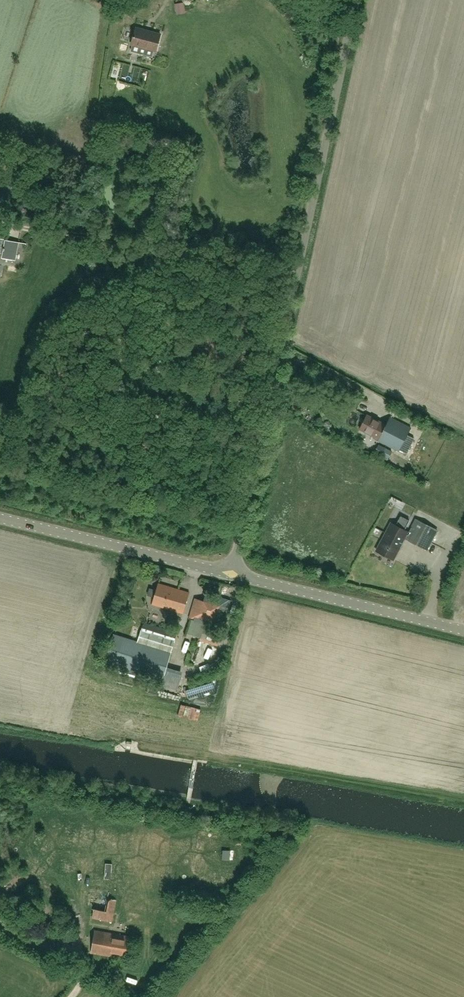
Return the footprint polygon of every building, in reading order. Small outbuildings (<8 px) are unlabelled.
[(140,52),(141,47),(156,51),(161,33),(137,27),(132,44),(131,50),(140,52)] [(68,136),(79,135),(79,128),(67,129),(68,136)] [(18,242),(5,239),(5,240),(0,239),(0,252),(3,253),(2,258),(15,260),(18,242)] [(399,451),(411,428),(390,417),(386,425),(367,415),(360,428),(376,437),(375,438),(399,451)] [(212,523),(214,514),(208,513),(206,521),(212,523)] [(409,532),(406,537),(410,539),(409,540),(427,549),(428,549),(437,530),(416,519),(409,532)] [(406,537),(409,532),(391,522),(377,551),(394,559),(406,537)] [(183,613),(189,592),(159,583),(153,604),(183,613)] [(192,619),(188,634),(207,640),(211,625),(221,628),(230,600),(206,593),(204,601),(196,598),(190,618),(192,619)] [(106,662),(163,679),(171,652),(177,633),(144,622),(138,641),(114,634),(106,662)] [(228,649),(231,638),(225,636),(222,647),(228,649)] [(94,909),(92,918),(112,922),(118,894),(98,890),(94,909)] [(125,958),(129,936),(108,932),(95,930),(92,952),(110,956),(110,955),(125,958)]
